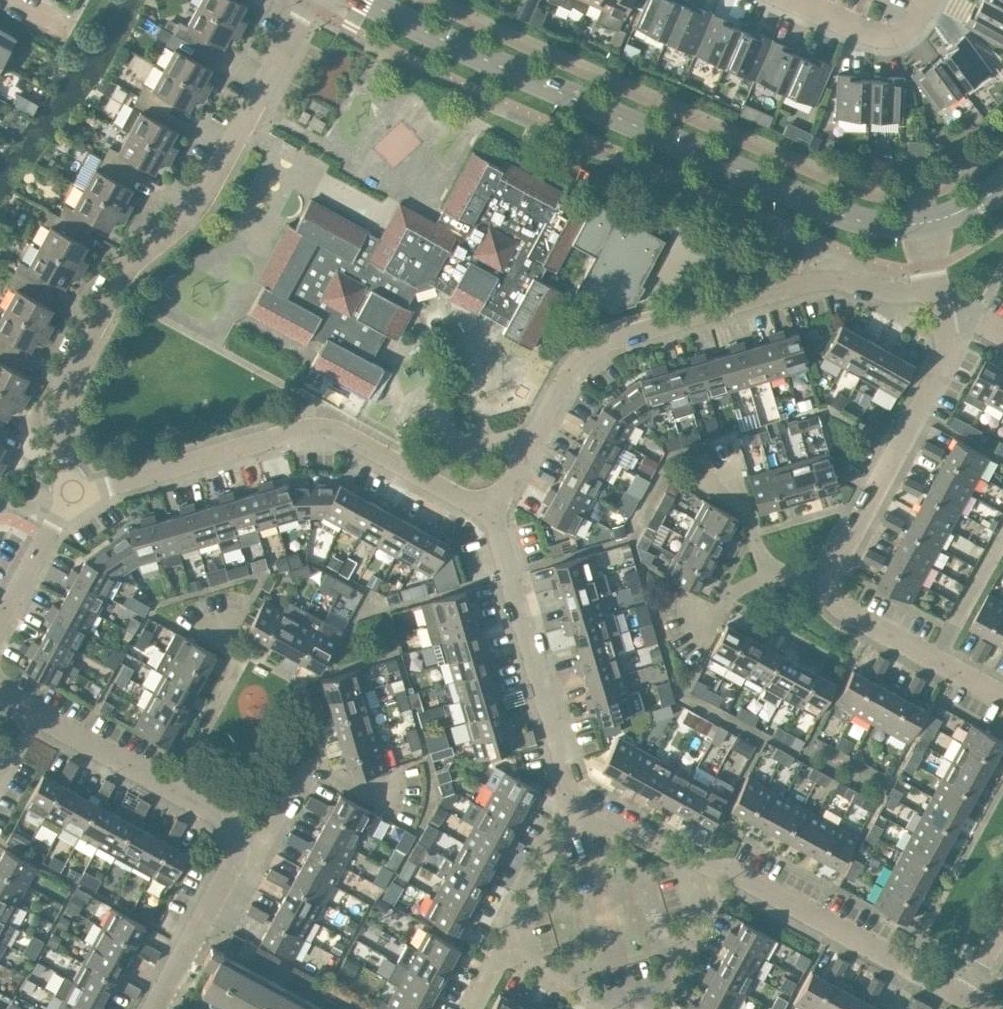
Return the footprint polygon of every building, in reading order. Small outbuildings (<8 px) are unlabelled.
[(198,5),(242,29),(246,20),(239,16),(246,4),(240,1),(240,0),(201,0),(198,5)] [(589,2),(589,0),(550,0),(570,9),(572,5),(584,13),(589,2)] [(618,30),(631,0),(589,0),(589,2),(602,8),(596,21),(618,30)] [(665,40),(681,4),(673,0),(646,0),(635,27),(665,40)] [(1002,45),(1002,43),(1002,8),(988,0),(981,0),(974,14),(970,12),(964,24),(1002,45)] [(1002,8),(1002,0),(988,0),(1002,8)] [(665,40),(695,53),(712,13),(700,8),(699,11),(681,4),(665,40)] [(179,21),(173,32),(204,49),(210,53),(216,42),(223,46),(230,34),(237,38),(242,29),(198,5),(187,25),(179,21)] [(695,53),(725,66),(740,30),(723,22),(724,18),(712,13),(695,53)] [(7,66),(8,67),(8,66),(7,65),(12,56),(12,53),(10,51),(8,49),(15,37),(0,29),(0,62),(7,66)] [(725,66),(754,79),(772,39),(760,34),(758,37),(740,30),(725,66)] [(174,48),(163,68),(207,92),(212,83),(205,79),(211,67),(198,60),(204,49),(173,32),(166,44),(174,48)] [(940,58),(964,90),(990,70),(964,35),(953,43),(956,46),(940,58)] [(754,79),(784,92),(800,55),(782,48),(784,44),(772,39),(754,79)] [(784,92),(814,105),(832,65),(819,59),(817,63),(800,55),(784,92)] [(911,74),(937,109),(964,90),(940,58),(925,69),(922,66),(911,74)] [(145,84),(138,95),(169,112),(175,101),(189,109),(195,97),(202,101),(207,92),(163,68),(153,88),(145,84)] [(835,117),(868,119),(870,79),(851,78),(851,74),(837,74),(835,117)] [(868,119),(901,120),(903,77),(890,76),(889,80),(870,79),(868,119)] [(121,127),(129,131),(173,155),(177,146),(170,142),(177,130),(169,126),(175,115),(169,112),(138,95),(121,127)] [(110,146),(103,158),(135,175),(141,165),(154,172),(161,160),(168,164),(173,155),(129,131),(118,151),(110,146)] [(95,169),(84,188),(128,212),(132,204),(125,200),(132,188),(129,186),(135,175),(103,158),(93,152),(87,164),(95,169)] [(311,365),(368,396),(384,367),(370,360),(385,333),(396,339),(412,310),(406,306),(414,291),(412,284),(433,277),(435,285),(450,293),(448,297),(478,313),(482,304),(509,319),(502,333),(531,349),(562,291),(537,278),(545,265),(555,271),(586,213),(558,198),(562,191),(505,160),(501,167),(473,152),(442,209),(435,222),(399,203),(380,238),(310,199),(295,227),(288,224),(257,281),(264,285),(248,313),(305,344),(311,333),(324,341),(311,365)] [(65,204),(59,215),(79,227),(90,233),(96,222),(109,229),(116,217),(123,221),(128,212),(84,188),(73,208),(65,204)] [(50,226),(39,246),(83,269),(87,261),(80,257),(87,245),(74,237),(79,227),(59,215),(48,210),(42,221),(50,226)] [(679,230),(587,254),(597,292),(689,268),(679,230)] [(20,261),(14,273),(49,292),(55,281),(64,286),(71,274),(78,278),(83,269),(39,246),(28,265),(20,261)] [(16,289),(5,309),(48,332),(53,324),(46,320),(52,308),(49,306),(55,295),(49,292),(14,273),(8,284),(16,289)] [(16,355),(21,345),(30,349),(36,337),(44,341),(48,332),(5,309),(0,317),(0,347),(16,355)] [(823,355),(842,366),(863,328),(856,324),(853,330),(841,325),(823,355)] [(842,366),(860,376),(878,344),(866,338),(870,332),(863,328),(842,366)] [(776,332),(788,373),(808,367),(799,332),(786,336),(783,330),(776,332)] [(758,345),(768,379),(788,373),(776,332),(768,334),(770,341),(758,345)] [(736,343),(749,385),(768,379),(758,345),(746,348),(744,341),(736,343)] [(719,356),(729,390),(749,385),(736,343),(729,346),(731,352),(719,356)] [(860,376),(878,385),(899,348),(892,344),(889,350),(878,344),(860,376)] [(24,401),(29,392),(22,389),(29,376),(15,369),(21,358),(16,355),(0,347),(0,388),(24,401)] [(878,385),(897,396),(914,364),(902,358),(906,351),(899,348),(878,385)] [(697,355),(709,396),(729,390),(719,356),(706,360),(704,353),(697,355)] [(680,367),(690,402),(709,396),(697,355),(690,357),(692,364),(680,367)] [(1002,374),(1002,367),(987,358),(965,399),(984,409),(988,401),(1002,374)] [(658,366),(670,408),(673,417),(693,411),(690,402),(680,367),(667,371),(665,364),(658,366)] [(621,393),(642,419),(650,414),(670,408),(658,366),(651,368),(653,375),(639,379),(621,393)] [(988,401),(1002,409),(1002,374),(988,401)] [(6,418),(12,406),(20,410),(24,401),(0,388),(0,415),(6,418)] [(586,422),(624,442),(634,424),(642,419),(621,393),(602,406),(596,419),(590,415),(586,422)] [(950,425),(960,430),(966,421),(956,415),(950,425)] [(797,420),(800,431),(810,428),(807,418),(797,420)] [(788,423),(791,434),(800,431),(797,420),(788,423)] [(960,430),(969,435),(974,426),(966,421),(960,430)] [(582,443),(614,460),(624,442),(586,422),(582,428),(589,432),(582,443)] [(969,435),(978,440),(983,430),(974,426),(969,435)] [(758,432),(761,442),(771,439),(767,429),(758,432)] [(749,435),(752,445),(761,442),(758,432),(749,435)] [(948,458),(980,475),(991,457),(958,439),(948,458)] [(923,450),(931,455),(936,445),(928,440),(923,450)] [(566,457),(604,478),(614,460),(582,443),(576,454),(570,451),(566,457)] [(931,455),(940,459),(945,450),(936,445),(931,455)] [(808,458),(818,493),(839,487),(829,452),(808,458)] [(563,479),(594,496),(604,478),(566,457),(563,464),(569,468),(563,479)] [(789,464),(799,499),(818,493),(808,458),(789,464)] [(938,476),(971,493),(980,475),(948,458),(938,476)] [(769,469),(779,505),(799,499),(789,464),(769,469)] [(748,475),(759,511),(779,505),(769,469),(748,475)] [(903,486),(912,490),(917,481),(908,476),(903,486)] [(928,493),(961,511),(971,493),(938,476),(928,493)] [(547,493),(584,514),(594,496),(563,479),(557,490),(550,486),(547,493)] [(265,482),(277,523),(297,517),(310,516),(311,483),(287,483),(274,487),(272,480),(265,482)] [(912,490),(920,495),(926,486),(917,481),(912,490)] [(247,494),(257,529),(277,523),(265,482),(257,484),(259,491),(247,494)] [(311,483),(310,516),(322,515),(341,526),(362,488),(355,484),(352,490),(340,484),(311,483)] [(362,488),(341,526),(359,535),(376,504),(365,498),(369,491),(362,488)] [(225,493),(241,545),(260,540),(257,529),(247,494),(235,498),(233,491),(225,493)] [(661,500),(670,505),(675,496),(665,491),(661,500)] [(208,506),(218,540),(221,551),(241,545),(225,493),(218,496),(220,502),(208,506)] [(543,515),(574,533),(584,514),(547,493),(543,500),(549,503),(543,515)] [(919,511),(951,529),(961,511),(928,493),(919,511)] [(656,508),(665,514),(670,505),(661,500),(656,508)] [(695,519),(727,536),(738,518),(705,500),(695,519)] [(186,505),(198,546),(218,540),(208,506),(196,510),(194,503),(186,505)] [(376,504),(359,535),(377,545),(398,507),(391,504),(387,510),(376,504)] [(169,517),(179,552),(198,546),(186,505),(179,507),(181,514),(169,517)] [(398,507),(377,545),(395,555),(412,523),(401,517),(404,511),(398,507)] [(909,529),(941,547),(951,529),(919,511),(909,529)] [(883,521),(892,526),(897,517),(889,512),(883,521)] [(147,516),(159,558),(162,566),(181,561),(179,552),(169,517),(157,521),(155,514),(147,516)] [(110,542),(128,570),(139,564),(159,558),(147,516),(140,518),(142,525),(129,529),(110,542)] [(892,526),(901,531),(906,521),(897,517),(892,526)] [(685,536),(717,554),(727,536),(695,519),(685,536)] [(412,523),(395,555),(413,565),(433,527),(427,523),(423,529),(412,523)] [(433,527),(413,565),(431,575),(436,591),(460,584),(448,545),(449,543),(437,537),(440,531),(433,527)] [(641,536),(650,541),(655,532),(646,527),(641,536)] [(899,547),(932,565),(941,547),(909,529),(899,547)] [(636,544),(646,549),(650,541),(641,536),(636,544)] [(675,554),(708,572),(717,554),(685,536),(675,554)] [(69,574),(107,595),(117,576),(128,570),(110,542),(85,559),(79,571),(73,568),(69,574)] [(889,565),(922,583),(932,565),(899,547),(889,565)] [(864,557),(873,562),(878,552),(869,548),(864,557)] [(873,562),(881,567),(886,557),(878,552),(873,562)] [(665,573),(697,591),(708,572),(675,554),(665,573)] [(553,587),(594,575),(589,555),(554,565),(558,578),(551,580),(553,587)] [(299,567),(302,577),(311,574),(308,564),(299,567)] [(879,584),(912,601),(922,583),(889,565),(879,584)] [(289,570),(292,580),(302,577),(299,567),(289,570)] [(566,605),(600,595),(610,592),(604,573),(594,575),(553,587),(555,595),(562,593),(566,605)] [(65,596),(97,613),(107,595),(69,574),(65,581),(72,585),(65,596)] [(330,587),(339,592),(344,582),(336,577),(330,587)] [(339,592),(348,596),(353,587),(344,582),(339,592)] [(420,604),(426,624),(478,609),(476,602),(469,604),(466,591),(420,604)] [(990,635),(1002,612),(1002,600),(989,593),(972,625),(990,635)] [(564,627),(606,615),(600,595),(566,605),(569,617),(562,619),(564,627)] [(49,610),(87,631),(97,613),(65,596),(59,607),(53,603),(49,610)] [(247,631),(265,641),(283,609),(264,598),(247,631)] [(265,641),(283,651),(301,619),(283,609),(265,641)] [(426,624),(432,644),(477,631),(474,619),(481,617),(478,609),(426,624)] [(46,632),(77,649),(87,631),(49,610),(46,617),(52,620),(46,632)] [(283,651),(301,661),(324,620),(306,610),(301,619),(283,651)] [(1002,642),(1002,612),(990,635),(1002,642)] [(577,644),(612,634),(606,615),(564,627),(566,634),(573,632),(577,644)] [(394,622),(399,640),(409,637),(404,619),(394,622)] [(301,661),(320,671),(342,630),(324,620),(301,661)] [(728,667),(745,634),(727,624),(709,656),(728,667)] [(139,636),(148,641),(153,632),(144,627),(139,636)] [(173,655),(206,673),(216,654),(175,631),(165,650),(173,655)] [(438,664),(448,660),(490,648),(488,641),(481,643),(477,631),(432,644),(438,664)] [(30,646),(68,667),(77,649),(46,632),(40,643),(33,639),(30,646)] [(576,666),(617,654),(625,652),(619,632),(612,634),(577,644),(580,656),(574,658),(576,666)] [(746,676),(763,644),(745,634),(728,667),(746,676)] [(134,645),(144,650),(148,641),(139,636),(134,645)] [(978,647),(987,652),(992,643),(983,638),(978,647)] [(763,686),(781,654),(763,644),(746,676),(763,686)] [(26,668),(57,685),(68,667),(30,646),(26,653),(32,656),(26,668)] [(973,656),(983,661),(987,652),(978,647),(973,656)] [(448,660),(454,680),(489,670),(485,658),(492,656),(490,648),(448,660)] [(588,683),(623,673),(617,654),(576,666),(578,673),(585,671),(588,683)] [(776,706),(781,696),(799,664),(781,654),(763,686),(758,696),(776,706)] [(874,663),(884,668),(888,659),(879,654),(874,663)] [(164,673),(196,691),(206,673),(173,655),(164,673)] [(385,661),(388,671),(398,668),(396,658),(385,661)] [(119,672),(129,677),(134,668),(124,663),(119,672)] [(870,672),(879,677),(884,668),(874,663),(870,672)] [(781,696),(799,706),(817,673),(799,664),(781,696)] [(323,679),(329,700),(364,689),(358,669),(323,679)] [(835,702),(853,712),(871,680),(853,669),(835,702)] [(454,680),(460,700),(501,688),(499,680),(492,682),(489,670),(454,680)] [(115,681),(124,686),(129,677),(119,672),(115,681)] [(154,691),(186,708),(196,691),(164,673),(154,691)] [(587,705),(629,693),(623,673),(588,683),(592,695),(585,697),(587,705)] [(799,706),(818,716),(836,683),(817,673),(799,706)] [(910,682),(920,688),(924,679),(915,674),(910,682)] [(853,712),(871,722),(889,689),(871,680),(853,712)] [(905,691),(915,696),(920,688),(910,682),(905,691)] [(700,696),(709,701),(714,691),(706,687),(700,696)] [(394,691),(397,701),(407,698),(405,688),(394,691)] [(460,700),(466,719),(500,709),(497,697),(503,695),(501,688),(460,700)] [(329,700),(334,719),(370,709),(364,689),(329,700)] [(871,722),(889,732),(907,699),(889,689),(871,722)] [(144,708),(176,726),(186,708),(154,691),(144,708)] [(709,701),(718,706),(723,696),(714,691),(709,701)] [(596,710),(600,723),(635,713),(629,693),(587,705),(589,712),(596,710)] [(397,701),(400,710),(410,707),(407,698),(397,701)] [(99,708),(109,714),(114,705),(104,699),(99,708)] [(889,732),(908,742),(926,709),(907,699),(889,732)] [(736,716),(745,720),(750,711),(741,706),(736,716)] [(134,727),(166,745),(176,726),(144,708),(134,727)] [(334,719),(340,739),(376,728),(370,709),(334,719)] [(466,719),(471,739),(513,727),(510,719),(504,721),(500,709),(466,719)] [(745,720),(753,725),(759,716),(750,711),(745,720)] [(927,723),(937,729),(942,720),(932,715),(927,723)] [(923,732),(932,737),(937,729),(927,723),(923,732)] [(994,760),(1002,743),(1002,741),(972,723),(961,742),(994,760)] [(709,742),(718,747),(727,730),(719,725),(709,742)] [(446,737),(443,726),(424,732),(427,743),(446,737)] [(772,735),(781,740),(786,730),(777,726),(772,735)] [(471,739),(477,759),(512,749),(508,736),(515,734),(513,727),(471,739)] [(340,739),(346,758),(381,748),(376,728),(340,739)] [(406,731),(408,740),(419,737),(416,728),(406,731)] [(781,740),(789,745),(794,735),(786,730),(781,740)] [(730,746),(749,757),(756,745),(736,735),(730,746)] [(408,740),(411,750),(422,747),(419,737),(408,740)] [(617,785),(637,747),(618,737),(601,768),(613,775),(610,781),(617,785)] [(952,760),(984,778),(994,760),(961,742),(952,760)] [(638,788),(655,757),(637,747),(617,785),(623,788),(627,782),(638,788)] [(771,756),(780,761),(785,752),(777,747),(771,756)] [(346,758),(352,779),(387,768),(381,748),(346,758)] [(908,759),(917,764),(922,756),(912,751),(908,759)] [(780,761),(789,766),(794,756),(785,752),(780,761)] [(652,804),(673,766),(655,757),(638,788),(649,794),(646,801),(652,804)] [(65,767),(74,772),(79,764),(69,758),(65,767)] [(903,768),(912,773),(917,764),(908,759),(903,768)] [(942,778),(974,796),(984,778),(952,760),(942,778)] [(674,808),(691,776),(673,766),(652,804),(659,808),(663,802),(674,808)] [(807,776),(816,781),(821,771),(813,766),(807,776)] [(60,776),(69,781),(74,772),(65,767),(60,776)] [(435,772),(439,783),(449,780),(446,768),(435,772)] [(504,770),(494,789),(531,809),(535,803),(529,799),(535,787),(504,770)] [(816,781),(825,785),(830,776),(821,771),(816,781)] [(44,816),(62,784),(43,774),(25,806),(44,816)] [(698,821),(710,828),(733,786),(714,775),(708,786),(688,824),(695,828),(698,821)] [(681,820),(688,824),(708,786),(691,776),(674,808),(685,814),(681,820)] [(730,808),(749,818),(767,786),(748,776),(730,808)] [(100,787),(110,792),(115,783),(105,778),(100,787)] [(932,796),(965,814),(974,796),(942,778),(932,796)] [(449,780),(439,783),(442,794),(453,791),(449,780)] [(58,833),(62,826),(80,794),(62,784),(44,816),(40,823),(58,833)] [(749,818),(767,828),(784,796),(767,786),(749,818)] [(843,796),(852,800),(857,791),(848,786),(843,796)] [(888,795),(898,800),(902,792),(893,786),(888,795)] [(96,795),(105,801),(110,792),(100,787),(96,795)] [(494,789),(484,807),(515,824),(521,813),(528,816),(531,809),(494,789)] [(852,800),(861,805),(866,796),(857,791),(852,800)] [(62,826),(80,836),(97,803),(80,794),(62,826)] [(330,813),(363,830),(371,835),(382,817),(340,794),(330,813)] [(883,804),(893,809),(898,800),(888,795),(883,804)] [(305,805),(313,810),(319,800),(310,796),(305,805)] [(767,828),(785,838),(803,806),(784,796),(767,828)] [(922,814),(955,831),(965,814),(932,796),(922,814)] [(136,806),(145,811),(150,803),(141,797),(136,806)] [(313,810),(322,815),(327,805),(319,800),(313,810)] [(80,836),(98,846),(115,813),(97,803),(80,836)] [(131,815),(141,820),(145,811),(136,806),(131,815)] [(785,838),(803,848),(820,815),(803,806),(785,838)] [(484,807),(474,824),(512,845),(516,838),(509,835),(515,824),(484,807)] [(98,846),(115,855),(133,823),(115,813),(98,846)] [(320,831),(353,848),(363,830),(330,813),(320,831)] [(913,832),(945,849),(955,831),(922,814),(913,832)] [(803,848),(821,857),(838,825),(820,815),(803,848)] [(172,826),(181,831),(186,822),(177,817),(172,826)] [(869,831),(878,836),(883,827),(873,822),(869,831)] [(115,855),(133,865),(151,833),(133,823),(115,855)] [(474,824),(464,842),(496,860),(502,849),(508,852),(512,845),(474,824)] [(821,857),(839,868),(857,835),(838,825),(821,857)] [(167,835),(177,840),(181,831),(172,826),(167,835)] [(285,841),(294,846),(299,836),(290,831),(285,841)] [(311,849),(343,866),(353,848),(320,831),(311,849)] [(864,839),(873,845),(878,836),(869,831),(864,839)] [(903,850),(935,867),(945,849),(913,832),(903,850)] [(133,865),(151,875),(169,843),(151,833),(133,865)] [(294,846),(303,850),(308,841),(299,836),(294,846)] [(464,842),(454,860),(492,881),(496,874),(490,871),(496,860),(464,842)] [(151,875),(170,885),(188,853),(169,843),(151,875)] [(27,885),(37,866),(5,849),(0,858),(0,870),(27,885)] [(301,867),(333,884),(343,866),(311,849),(301,867)] [(893,867),(925,885),(935,867),(903,850),(893,867)] [(435,873),(445,878),(476,896),(482,884),(489,888),(492,881),(454,860),(444,855),(435,873)] [(396,875),(406,880),(415,862),(406,857),(396,875)] [(849,867),(858,872),(863,863),(854,858),(849,867)] [(266,877),(274,881),(280,872),(271,867),(266,877)] [(291,884),(324,902),(333,884),(301,867),(291,884)] [(844,875),(854,880),(858,872),(849,867),(844,875)] [(883,885),(916,903),(925,885),(893,867),(883,885)] [(17,903),(27,885),(0,870),(0,894),(17,903)] [(274,881),(283,886),(288,877),(280,872),(274,881)] [(445,878),(435,896),(473,917),(476,910),(470,907),(476,896),(445,878)] [(281,902),(314,920),(324,902),(291,884),(281,902)] [(873,904),(906,922),(916,903),(883,885),(873,904)] [(7,921),(17,903),(0,894),(0,917),(7,921)] [(424,915),(456,932),(463,920),(469,924),(473,917),(435,896),(424,915)] [(272,920),(304,938),(314,920),(281,902),(272,920)] [(246,912),(255,917),(260,908),(251,903),(246,912)] [(102,926),(135,944),(145,925),(113,907),(102,926)] [(255,917),(264,922),(269,913),(260,908),(255,917)] [(6,944),(16,926),(7,921),(0,917),(0,940),(6,944)] [(261,939),(294,957),(304,938),(272,920),(261,939)] [(726,936),(764,957),(774,938),(743,921),(736,933),(730,930),(726,936)] [(93,944),(125,962),(135,944),(102,926),(93,944)] [(427,930),(417,949),(455,970),(459,963),(453,959),(459,947),(427,930)] [(242,943),(244,939),(233,933),(231,936),(242,943)] [(242,943),(231,936),(229,940),(240,946),(242,943)] [(723,958),(754,975),(764,957),(726,936),(723,943),(729,947),(723,958)] [(240,946),(229,940),(227,944),(238,951),(240,946)] [(138,952),(146,956),(152,947),(143,942),(138,952)] [(397,961),(407,967),(439,984),(445,973),(451,976),(455,970),(417,949),(407,943),(397,961)] [(83,962),(115,980),(125,962),(93,944),(83,962)] [(234,1008),(327,1008),(224,953),(224,952),(212,946),(203,963),(213,968),(201,991),(234,1008)] [(270,953),(258,946),(256,950),(267,956),(270,953)] [(146,956),(155,961),(160,952),(152,947),(146,956)] [(267,956),(256,950),(254,954),(265,960),(267,956)] [(281,959),(270,953),(267,956),(278,962),(281,959)] [(265,960),(254,954),(252,958),(263,964),(265,960)] [(278,962),(267,956),(265,960),(276,966),(278,962)] [(833,964),(842,970),(847,961),(838,956),(833,964)] [(707,972),(745,993),(754,975),(723,958),(717,969),(710,965),(707,972)] [(276,966),(265,960),(263,964),(274,970),(276,966)] [(73,980),(106,998),(115,980),(83,962),(73,980)] [(828,973),(838,978),(842,970),(833,964),(828,973)] [(305,972),(294,966),(292,970),(303,976),(305,972)] [(407,967),(398,985),(435,1005),(439,999),(433,995),(439,984),(407,967)] [(303,976),(292,970),(290,974),(301,980),(303,976)] [(804,1008),(815,1008),(830,981),(811,971),(794,1003),(804,1008)] [(316,978),(305,972),(303,976),(314,982),(316,978)] [(731,1008),(736,1008),(745,993),(707,972),(703,979),(709,982),(703,994),(731,1008)] [(301,980),(290,974),(288,978),(299,984),(301,980)] [(84,1008),(99,1008),(106,998),(73,980),(64,975),(55,993),(63,998),(84,1008)] [(869,984),(878,989),(883,981),(874,975),(869,984)] [(314,982),(303,976),(301,980),(312,986),(314,982)] [(118,987),(127,992),(132,983),(123,978),(118,987)] [(312,986),(301,980),(299,984),(310,990),(312,986)] [(848,991),(830,981),(815,1008),(838,1008),(848,991)] [(127,992),(136,997),(141,987),(132,983),(127,992)] [(864,993),(873,998),(878,989),(869,984),(864,993)] [(341,991),(330,985),(328,989),(339,995),(341,991)] [(425,1008),(426,1008),(433,1008),(435,1005),(398,985),(388,1002),(378,997),(372,1008),(374,1008),(425,1008)] [(339,995),(328,989),(326,993),(337,999),(339,995)] [(352,997),(341,991),(339,995),(350,1001),(352,997)] [(866,1001),(848,991),(838,1008),(861,1008),(866,1001)] [(337,999),(326,993),(324,997),(335,1003),(337,999)] [(522,997),(515,993),(511,999),(499,993),(491,1008),(515,1008),(522,997)] [(689,1008),(731,1008),(703,994),(697,1005),(691,1001),(687,1008),(689,1008)] [(350,1001),(339,995),(337,999),(348,1005),(350,1001)] [(913,1008),(930,1008),(932,1005),(913,995),(907,1006),(913,1008)] [(525,1007),(528,1000),(522,997),(515,1008),(529,1008),(525,1007)] [(63,998),(57,1008),(84,1008),(63,998)] [(337,999),(335,1003),(345,1008),(346,1008),(348,1005),(337,999)] [(866,1001),(861,1008),(881,1008),(866,1001)]
